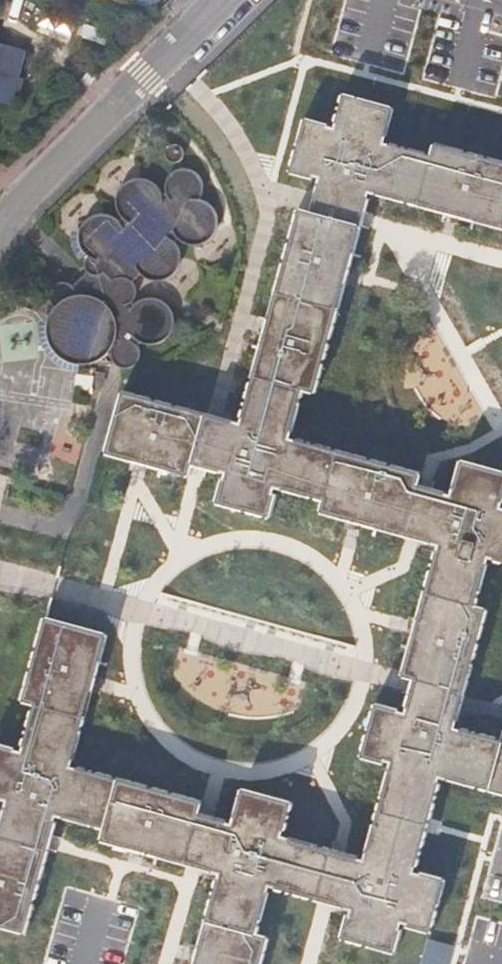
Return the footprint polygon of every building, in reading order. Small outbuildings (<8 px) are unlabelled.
[(10,105),(24,51),(0,43),(0,102),(10,105)] [(105,453),(188,477),(191,464),(226,473),(217,502),(269,517),(276,495),(272,494),(274,487),(324,500),(321,512),(439,544),(403,675),(415,679),(405,713),(376,704),(361,757),(384,763),(385,760),(392,762),(366,858),(283,836),(292,802),(244,788),(234,823),(199,814),(203,801),(79,768),(78,769),(72,768),(75,759),(73,759),(106,634),(47,618),(24,700),(35,703),(23,750),(0,744),(0,800),(2,801),(3,799),(10,800),(0,835),(0,925),(25,932),(58,814),(107,827),(103,839),(221,872),(200,950),(196,963),(261,963),(268,937),(257,934),(270,885),(319,899),(354,908),(352,914),(349,914),(343,937),(395,951),(403,921),(409,922),(408,926),(430,932),(445,879),(423,872),(422,874),(415,872),(441,777),(501,794),(501,741),(455,727),(487,610),(475,606),(488,558),(501,562),(501,472),(462,461),(452,496),(418,486),(421,474),(289,438),(302,390),(315,394),(369,193),(501,229),(501,162),(434,144),(431,156),(383,143),(392,108),(344,95),(334,128),(305,120),(289,172),(312,178),(314,176),(320,178),(311,214),(299,211),(240,425),(122,393),(105,453)] [(52,287),(50,290),(49,293),(49,301),(51,304),(55,307),(54,309),(51,313),(48,319),(46,328),(47,337),(49,344),(52,350),(56,354),(61,358),(70,363),(77,365),(85,365),(92,364),(100,360),(106,355),(111,349),(111,358),(114,363),(118,367),(121,368),(124,368),(129,368),(133,366),(137,361),(138,355),(138,350),(135,346),(139,341),(145,343),(151,343),(155,344),(161,341),(165,339),(170,334),(172,327),(173,321),(172,316),(170,310),(167,306),(163,302),(158,300),(150,298),(146,299),(141,301),(134,305),(131,303),(132,301),(134,298),(135,293),(135,291),(133,286),(130,282),(140,273),(143,277),(149,280),(154,281),(160,281),(165,280),(171,276),(173,274),(176,270),(178,265),(179,259),(178,253),(176,249),(173,245),(179,240),(186,244),(192,245),(197,245),(202,244),(206,242),(210,238),(214,234),(215,229),(216,222),(215,216),(212,208),(206,203),(198,199),(199,197),(202,191),(203,186),(201,181),(199,177),(195,173),(192,171),(188,169),(184,169),(180,170),(176,171),(173,173),(171,175),(169,178),(168,181),(166,189),(160,191),(157,187),(153,183),(147,181),(143,179),(135,179),(130,180),(125,183),(120,189),(117,195),(116,202),(117,209),(120,215),(115,220),(111,218),(106,216),(100,216),(93,217),(89,218),(84,222),(81,227),(79,233),(79,241),(80,245),(82,251),(89,257),(86,261),(85,265),(86,269),(88,271),(73,287),(68,284),(64,283),(59,283),(55,285),(52,287)]
